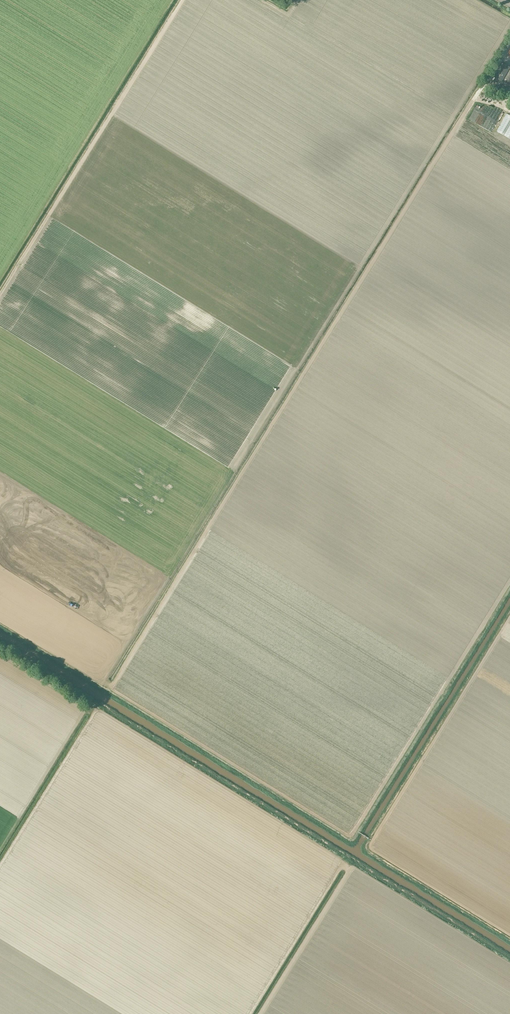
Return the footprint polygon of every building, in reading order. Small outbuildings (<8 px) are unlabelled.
[(502,63),(493,77),(509,86),(509,67),(502,63)]
